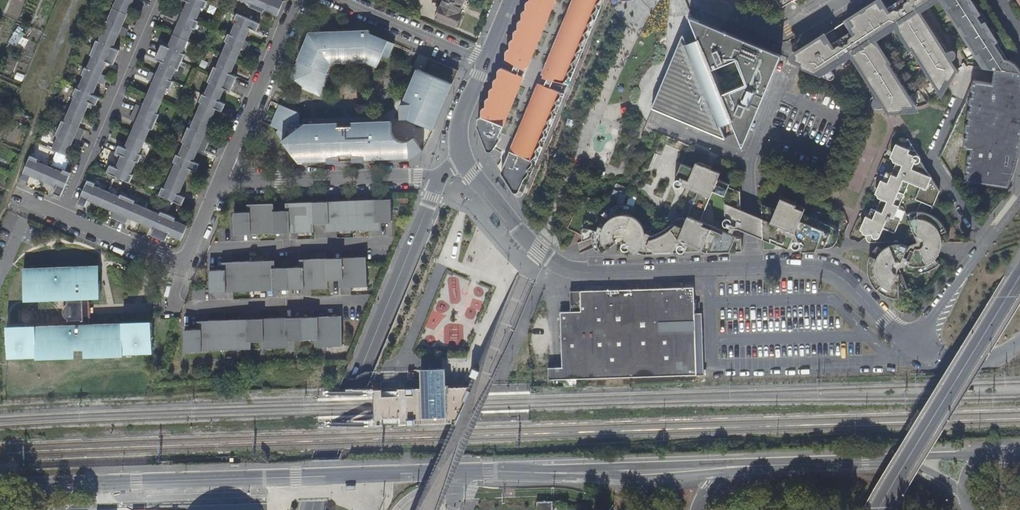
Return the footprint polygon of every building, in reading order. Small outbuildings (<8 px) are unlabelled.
[(24,16),(32,18),(38,0),(37,0),(29,0),(24,16)] [(113,9),(127,16),(131,7),(129,6),(131,2),(139,6),(141,0),(117,0),(113,9)] [(184,11),(198,18),(202,9),(204,9),(207,2),(202,0),(183,0),(189,3),(188,6),(186,6),(184,11)] [(255,10),(259,0),(238,0),(248,4),(247,7),(255,10)] [(283,1),(281,0),(259,0),(255,10),(262,13),(262,10),(277,16),(283,1)] [(462,4),(451,0),(443,0),(436,17),(456,26),(462,13),(459,12),(462,4)] [(509,41),(509,48),(508,48),(506,49),(505,51),(504,57),(504,58),(524,70),(526,67),(527,67),(536,46),(555,0),(530,0),(529,2),(526,3),(526,4),(526,10),(521,13),(521,21),(518,30),(515,32),(514,33),(510,41),(509,41)] [(598,6),(596,4),(600,0),(575,0),(553,51),(543,73),(545,74),(544,77),(561,86),(564,82),(565,80),(568,77),(569,76),(569,74),(568,73),(568,71),(570,69),(572,66),(573,65),(572,62),(575,58),(577,57),(577,56),(576,54),(580,44),(585,39),(585,38),(586,36),(585,33),(589,28),(590,27),(589,24),(592,14),(597,9),(598,6)] [(802,48),(798,52),(796,56),(796,59),(798,60),(802,63),(801,65),(801,66),(803,68),(829,78),(833,78),(835,77),(835,75),(830,67),(849,56),(887,115),(889,116),(890,115),(901,108),(902,110),(905,110),(906,110),(907,109),(908,107),(917,106),(879,45),(873,40),(899,24),(900,31),(940,92),(944,85),(945,86),(946,87),(947,86),(948,85),(949,84),(949,81),(952,77),(957,73),(958,72),(956,69),(949,58),(950,56),(952,56),(954,56),(955,55),(955,54),(955,52),(954,49),(952,49),(949,49),(945,51),(917,9),(931,0),(898,0),(886,8),(881,0),(879,0),(846,20),(852,29),(830,43),(825,34),(802,48)] [(984,65),(1004,52),(1000,46),(1003,44),(999,39),(996,41),(993,35),(995,33),(992,28),(989,29),(986,24),(989,22),(982,11),(979,13),(976,8),(978,6),(975,0),(973,2),(971,0),(942,0),(984,65)] [(113,9),(112,11),(126,18),(127,16),(113,9)] [(126,18),(112,11),(107,22),(105,21),(101,29),(104,30),(118,36),(125,39),(128,31),(120,28),(121,24),(123,25),(126,18)] [(198,18),(184,11),(182,15),(197,21),(198,18)] [(197,21),(182,15),(176,12),(173,20),(181,23),(180,27),(178,26),(174,35),(188,41),(194,29),(196,30),(199,22),(197,21)] [(236,23),(232,32),(247,39),(250,32),(248,31),(249,28),(257,31),(260,24),(237,14),(234,22),(236,23)] [(719,28),(690,16),(690,17),(699,39),(692,42),(683,34),(678,45),(666,75),(651,108),(724,139),(726,138),(726,137),(724,132),(730,130),(732,135),(737,133),(742,146),(744,147),(764,98),(782,54),(719,28)] [(16,29),(11,41),(25,48),(31,36),(16,29)] [(383,55),(389,58),(395,44),(389,41),(389,40),(371,32),(371,29),(310,32),(297,60),(296,65),(288,83),(321,97),(333,63),(368,62),(379,67),(383,55)] [(104,30),(101,38),(115,44),(118,36),(104,30)] [(247,39),(232,32),(231,35),(246,41),(247,39)] [(246,41),(231,35),(229,34),(225,42),(228,43),(223,55),(237,62),(241,52),(239,52),(241,48),(249,51),(252,44),(246,41)] [(174,35),(173,38),(187,44),(188,41),(174,35)] [(115,44),(101,38),(99,43),(96,41),(93,48),(116,58),(117,58),(120,51),(111,47),(113,44),(115,45),(115,44)] [(187,44),(173,38),(170,45),(171,46),(170,49),(162,46),(159,54),(182,63),(185,55),(183,54),(187,44)] [(92,57),(90,64),(104,70),(105,66),(104,66),(105,62),(113,66),(116,58),(93,48),(90,56),(92,57)] [(164,64),(164,65),(176,70),(178,71),(182,63),(159,54),(156,61),(164,64)] [(223,55),(221,59),(236,65),(237,62),(223,55)] [(236,65),(221,59),(217,68),(215,67),(212,74),(235,84),(238,77),(230,74),(232,70),(233,71),(236,65)] [(425,71),(419,69),(414,82),(412,88),(405,104),(402,104),(402,118),(408,117),(436,130),(448,96),(459,70),(430,59),(425,71)] [(487,97),(485,99),(485,105),(481,115),(479,116),(478,117),(477,126),(485,146),(487,149),(490,150),(494,146),(499,137),(499,135),(523,76),(522,76),(523,73),(503,62),(500,67),(499,68),(497,69),(497,75),(493,86),(490,87),(489,89),(489,96),(487,97)] [(104,70),(90,64),(87,69),(101,75),(104,70)] [(176,70),(164,65),(162,68),(161,67),(157,76),(171,82),(176,70)] [(84,76),(80,85),(95,91),(97,86),(95,85),(97,82),(105,85),(108,78),(101,75),(87,69),(85,68),(82,75),(84,76)] [(992,75),(992,80),(975,80),(975,81),(965,142),(964,148),(971,149),(970,156),(968,155),(964,181),(984,184),(984,180),(990,181),(990,184),(1008,186),(1009,185),(1009,175),(1009,168),(1008,165),(1005,164),(1006,154),(1015,156),(1016,154),(1017,149),(1018,134),(1019,124),(1019,116),(1019,73),(991,68),(992,75)] [(152,87),(151,90),(165,97),(168,89),(170,90),(173,83),(171,82),(157,76),(151,74),(147,81),(156,84),(154,88),(152,87)] [(235,84),(212,74),(209,82),(211,83),(210,85),(223,91),(224,88),(232,92),(235,84)] [(542,81),(540,87),(538,86),(507,154),(508,155),(500,171),(512,190),(513,189),(518,189),(519,190),(523,178),(528,173),(528,172),(528,169),(529,166),(532,164),(532,162),(531,159),(536,154),(537,152),(537,151),(536,149),(541,143),(540,140),(544,129),(548,125),(549,124),(549,122),(548,120),(552,114),(553,113),(552,110),(556,100),(560,96),(561,94),(561,93),(560,91),(542,81)] [(95,91),(80,85),(79,89),(93,95),(95,91)] [(210,85),(206,96),(221,102),(224,93),(223,92),(223,91),(210,85)] [(75,96),(70,107),(85,114),(89,106),(87,105),(88,101),(97,105),(100,98),(93,95),(79,89),(76,88),(73,95),(75,96)] [(151,90),(148,96),(163,102),(165,97),(151,90)] [(199,112),(214,118),(216,113),(214,112),(216,108),(224,112),(227,104),(221,102),(206,96),(204,95),(201,102),(203,103),(199,112)] [(136,107),(135,110),(158,120),(160,116),(157,115),(163,102),(148,96),(144,106),(146,106),(145,110),(136,107)] [(328,161),(329,163),(341,163),(341,156),(354,156),(354,161),(370,160),(412,159),(425,150),(417,137),(409,141),(407,142),(405,142),(402,141),(400,141),(397,139),(395,137),(393,135),(393,133),(392,131),(392,129),(392,121),(352,122),(353,126),(340,126),(340,122),(305,124),(301,127),(300,112),(279,104),(271,125),(279,129),(277,133),(299,161),(328,161)] [(85,115),(70,109),(64,121),(61,120),(58,127),(83,138),(86,131),(78,127),(79,124),(81,124),(85,115)] [(135,110),(133,114),(156,124),(158,120),(135,110)] [(212,122),(214,118),(199,112),(198,116),(212,122)] [(132,135),(146,142),(151,130),(153,131),(156,124),(133,114),(133,115),(130,121),(139,124),(137,128),(135,127),(132,135)] [(188,133),(211,144),(213,137),(205,134),(206,130),(208,131),(212,122),(198,116),(192,129),(190,128),(188,133)] [(58,127),(58,128),(82,139),(83,138),(58,127)] [(82,139),(58,128),(54,134),(57,136),(51,148),(68,155),(72,146),(70,145),(71,142),(79,145),(82,139)] [(210,145),(211,144),(188,133),(187,135),(210,145)] [(181,156),(195,162),(199,153),(198,152),(199,148),(207,152),(210,145),(187,135),(184,142),(186,143),(181,156)] [(123,157),(137,163),(139,164),(142,156),(140,155),(146,143),(131,137),(127,146),(129,147),(127,150),(119,147),(116,154),(123,157)] [(928,171),(922,162),(919,161),(919,157),(915,150),(910,149),(912,145),(908,138),(902,139),(902,146),(901,150),(895,151),(896,162),(889,176),(885,177),(885,182),(882,187),(879,187),(880,198),(874,212),(869,213),(869,217),(867,222),(864,223),(865,234),(865,237),(866,239),(867,241),(869,242),(871,242),(905,242),(906,238),(919,242),(946,243),(946,240),(944,235),(943,231),(941,227),(938,223),(939,221),(929,213),(936,197),(939,190),(928,171)] [(30,155),(21,177),(27,180),(30,172),(35,173),(34,176),(43,180),(49,166),(36,161),(37,159),(30,155)] [(178,156),(201,167),(202,165),(195,162),(181,156),(179,155),(178,156)] [(199,172),(201,167),(178,156),(176,163),(178,164),(173,176),(187,182),(191,173),(189,172),(191,169),(199,172)] [(132,175),(136,164),(122,158),(119,166),(120,167),(119,170),(111,167),(108,175),(131,184),(134,176),(132,175)] [(691,167),(679,162),(673,177),(676,182),(674,183),(675,184),(676,184),(677,184),(678,183),(688,187),(688,191),(688,193),(686,202),(682,209),(680,211),(680,212),(699,220),(702,212),(699,211),(702,203),(706,204),(712,190),(724,195),(725,217),(728,218),(726,225),(733,228),(735,224),(737,225),(738,222),(741,223),(741,210),(740,187),(717,178),(719,172),(711,168),(705,170),(703,165),(696,162),(692,164),(691,167)] [(53,192),(61,195),(69,174),(62,171),(62,172),(49,166),(43,180),(52,184),(53,181),(57,183),(53,192)] [(171,181),(185,187),(187,182),(173,176),(171,181)] [(87,180),(86,182),(106,191),(94,185),(95,183),(87,180)] [(183,191),(185,187),(171,181),(167,189),(165,188),(162,196),(186,205),(188,198),(180,194),(182,191),(183,191)] [(86,182),(77,202),(85,205),(88,198),(92,199),(91,201),(101,206),(106,191),(86,182)] [(106,191),(101,206),(110,210),(111,208),(114,209),(111,216),(118,219),(126,200),(106,191)] [(106,191),(126,200),(127,197),(120,194),(119,196),(106,191)] [(126,200),(146,210),(146,208),(133,202),(134,200),(127,197),(126,200)] [(795,247),(799,247),(800,246),(801,244),(799,238),(809,243),(807,247),(831,246),(833,245),(837,241),(838,238),(839,234),(838,231),(837,228),(835,227),(832,224),(804,211),(806,207),(797,203),(795,206),(788,202),(789,199),(784,197),(780,198),(776,208),(762,203),(763,219),(763,237),(769,237),(770,241),(780,244),(782,244),(784,244),(786,243),(788,241),(790,239),(791,234),(795,235),(797,244),(795,247)] [(285,202),(285,209),(274,210),(273,203),(247,204),(247,212),(233,212),(234,235),(315,232),(315,224),(328,223),(328,230),(381,228),(381,222),(392,221),(391,199),(285,202)] [(140,223),(146,210),(126,200),(118,219),(125,222),(128,216),(131,217),(131,219),(140,223)] [(653,253),(672,253),(674,245),(678,246),(675,242),(678,234),(676,233),(674,231),(672,229),(667,232),(662,236),(655,238),(644,234),(644,232),(643,230),(642,227),(641,225),(640,222),(637,220),(635,218),(631,217),(635,205),(626,202),(622,202),(618,203),(615,203),(610,206),(605,209),(601,212),(597,218),(595,221),(585,217),(583,224),(583,230),(582,239),(598,232),(602,242),(599,243),(600,246),(613,241),(613,239),(623,234),(625,242),(625,244),(622,247),(623,248),(626,248),(628,250),(634,255),(638,252),(640,250),(642,247),(643,245),(646,246),(653,253)] [(146,210),(166,219),(168,215),(161,212),(160,214),(146,208),(146,210)] [(158,237),(166,219),(146,210),(140,223),(150,227),(150,226),(153,227),(151,233),(158,237)] [(751,214),(741,210),(741,223),(738,222),(737,225),(735,224),(733,228),(734,230),(737,229),(752,236),(763,241),(763,219),(751,214)] [(166,219),(186,229),(187,226),(174,220),(175,218),(168,215),(166,219)] [(710,250),(739,249),(738,244),(741,243),(741,241),(741,239),(739,237),(735,236),(736,233),(721,229),(720,229),(717,231),(698,222),(697,225),(689,221),(688,219),(686,217),(683,216),(680,215),(674,217),(671,221),(671,226),(672,229),(674,231),(676,233),(678,234),(675,242),(678,246),(679,247),(678,250),(680,251),(681,250),(684,241),(687,242),(689,238),(693,240),(693,241),(702,244),(701,246),(710,250)] [(181,241),(186,229),(166,219),(158,237),(165,239),(168,233),(172,235),(171,237),(181,241)] [(874,282),(878,287),(880,284),(884,288),(889,292),(895,293),(896,289),(899,290),(904,289),(907,288),(901,272),(904,269),(910,271),(912,271),(916,271),(917,271),(919,271),(923,271),(924,271),(926,271),(930,270),(929,266),(934,264),(936,263),(933,260),(935,258),(937,257),(937,255),(937,252),(936,250),(935,248),(933,247),(931,247),(930,246),(919,252),(916,252),(914,251),(914,249),(912,247),(911,247),(909,247),(907,248),(904,255),(901,254),(897,254),(894,254),(893,253),(891,251),(888,251),(885,251),(883,252),(877,250),(875,251),(872,253),(871,255),(870,257),(868,265),(868,271),(869,274),(870,276),(871,278),(871,279),(874,282)] [(368,286),(367,263),(367,256),(304,258),(305,266),(276,267),(276,259),(226,261),(226,269),(210,269),(210,291),(328,288),(328,280),(340,279),(340,295),(351,294),(351,286),(368,286)] [(25,267),(26,297),(68,296),(69,302),(67,303),(65,306),(65,309),(65,312),(67,315),(69,317),(69,323),(8,325),(9,356),(77,354),(76,347),(86,347),(86,353),(154,351),(152,320),(90,323),(90,312),(93,312),(93,306),(90,306),(89,295),(102,295),(101,281),(100,281),(100,264),(25,267)] [(570,304),(570,307),(570,310),(559,310),(561,366),(546,366),(547,378),(695,374),(695,369),(694,336),(694,312),(693,286),(579,290),(580,303),(570,304)] [(579,290),(569,290),(570,304),(580,303),(579,290)] [(702,312),(694,312),(694,336),(700,336),(702,336),(702,312)] [(264,347),(290,346),(290,339),(314,338),(314,347),(343,346),(342,315),(196,320),(196,328),(185,328),(186,351),(252,348),(252,341),(264,341),(264,347)] [(443,417),(456,417),(456,409),(456,402),(455,395),(455,388),(455,385),(454,368),(451,368),(433,369),(428,369),(428,386),(428,388),(429,396),(429,403),(429,411),(429,418),(443,417)] [(552,501),(537,501),(538,509),(553,509),(552,501)]
